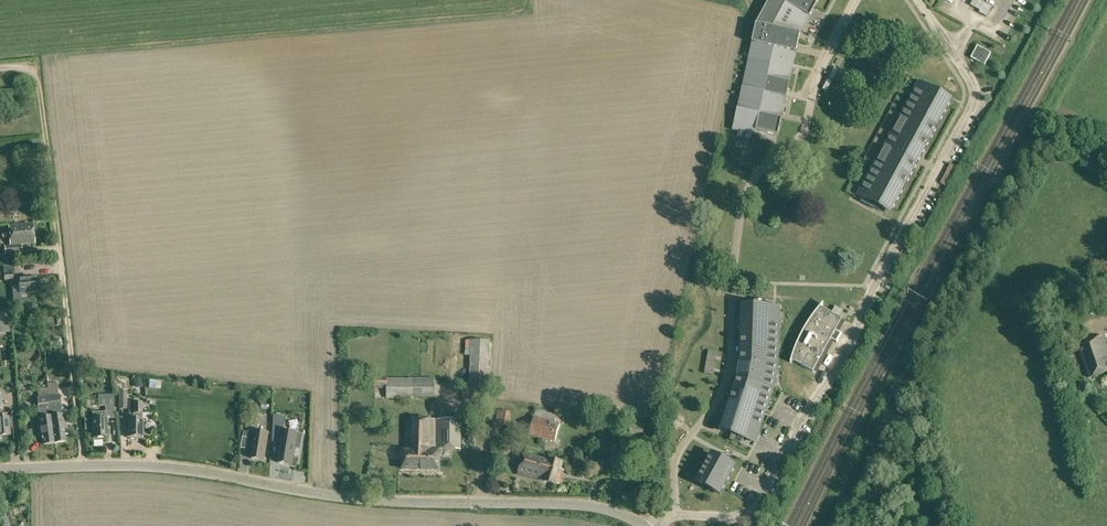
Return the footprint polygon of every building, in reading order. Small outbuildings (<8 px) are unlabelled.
[(756,23),(732,130),(755,135),(756,130),(778,135),(782,118),(777,117),(778,112),(783,113),(796,51),(793,50),(795,44),(818,0),(769,0),(756,23)] [(986,16),(992,7),(979,0),(973,0),(970,5),(980,10),(979,12),(986,16)] [(1012,25),(1024,28),(1025,22),(1014,19),(1012,25)] [(971,58),(976,61),(984,65),(991,53),(977,45),(976,48),(971,57),(971,58)] [(880,67),(877,65),(873,65),(871,68),(872,72),(875,74),(879,73),(881,70),(880,67)] [(925,150),(951,102),(935,94),(938,88),(925,81),(924,84),(921,82),(914,95),(917,97),(869,186),(865,184),(859,197),(862,199),(861,201),(874,208),(876,203),(892,211),(917,164),(914,162),(920,151),(925,150)] [(830,82),(827,92),(834,94),(837,84),(830,82)] [(5,246),(6,255),(22,253),(21,245),(35,243),(33,223),(9,225),(10,246),(5,246)] [(3,266),(4,281),(13,280),(13,273),(15,272),(14,265),(3,266)] [(18,279),(19,294),(39,292),(38,277),(18,279)] [(965,301),(970,304),(974,297),(968,294),(965,301)] [(792,360),(813,372),(831,339),(837,343),(841,334),(835,330),(842,319),(839,317),(831,313),(818,306),(814,310),(810,316),(805,323),(801,329),(798,336),(795,345),(792,352),(790,362),(791,363),(792,360)] [(838,309),(835,307),(831,313),(839,317),(842,311),(838,309)] [(11,332),(10,317),(10,308),(0,309),(0,332),(11,332)] [(737,377),(719,428),(751,438),(767,387),(771,361),(773,309),(741,308),(739,362),(742,362),(740,375),(737,377)] [(1089,377),(1106,371),(1106,347),(1103,335),(1078,346),(1089,377)] [(462,399),(487,400),(489,340),(466,339),(465,355),(470,355),(469,381),(463,381),(462,399)] [(715,363),(716,359),(717,356),(717,352),(708,350),(706,362),(715,363)] [(715,363),(706,362),(704,373),(713,375),(714,371),(714,368),(715,363)] [(386,399),(411,399),(411,397),(434,397),(434,378),(409,377),(409,378),(375,378),(375,388),(386,388),(386,399)] [(134,379),(136,388),(143,387),(142,378),(134,379)] [(161,389),(161,381),(149,380),(148,388),(161,389)] [(328,380),(310,386),(313,396),(331,390),(328,380)] [(51,417),(54,443),(65,442),(64,435),(68,434),(65,414),(62,415),(60,394),(59,394),(57,381),(47,382),(47,388),(48,387),(51,417)] [(901,404),(906,407),(907,406),(909,407),(915,395),(898,386),(897,389),(892,398),(902,403),(901,404)] [(42,437),(43,445),(54,443),(51,417),(48,387),(47,388),(38,389),(39,397),(37,397),(39,418),(37,418),(39,438),(42,437)] [(119,390),(119,409),(127,409),(127,390),(119,390)] [(97,394),(98,406),(115,405),(114,393),(97,394)] [(1073,406),(1078,412),(1085,407),(1079,400),(1073,406)] [(130,439),(134,439),(135,437),(142,437),(141,419),(141,402),(133,402),(133,419),(128,419),(128,437),(129,437),(130,439)] [(495,423),(508,425),(510,412),(497,410),(495,423)] [(536,410),(529,434),(555,441),(560,424),(554,422),(556,415),(536,410)] [(93,430),(93,440),(102,440),(102,438),(107,438),(106,419),(106,412),(93,413),(93,419),(85,419),(85,430),(93,430)] [(273,435),(282,437),(283,430),(286,417),(274,415),(273,435)] [(669,422),(675,428),(680,423),(673,417),(669,422)] [(0,418),(0,444),(2,444),(1,435),(4,435),(4,432),(9,431),(8,418),(0,418)] [(402,469),(432,470),(433,420),(405,419),(405,450),(402,450),(402,469)] [(432,470),(439,470),(439,451),(438,451),(438,449),(460,449),(461,420),(433,420),(432,470)] [(630,423),(630,433),(644,433),(644,423),(630,423)] [(252,458),(264,460),(269,433),(256,430),(252,458)] [(278,462),(291,465),(294,448),(300,448),(302,435),(297,434),(297,433),(283,430),(282,437),(278,462)] [(720,458),(710,453),(696,480),(721,494),(735,467),(726,462),(728,458),(722,455),(720,458)] [(518,473),(556,484),(556,483),(558,484),(560,483),(561,479),(559,477),(562,469),(560,469),(561,463),(550,460),(550,461),(524,454),(518,473)] [(755,464),(752,473),(762,476),(764,467),(755,464)]
